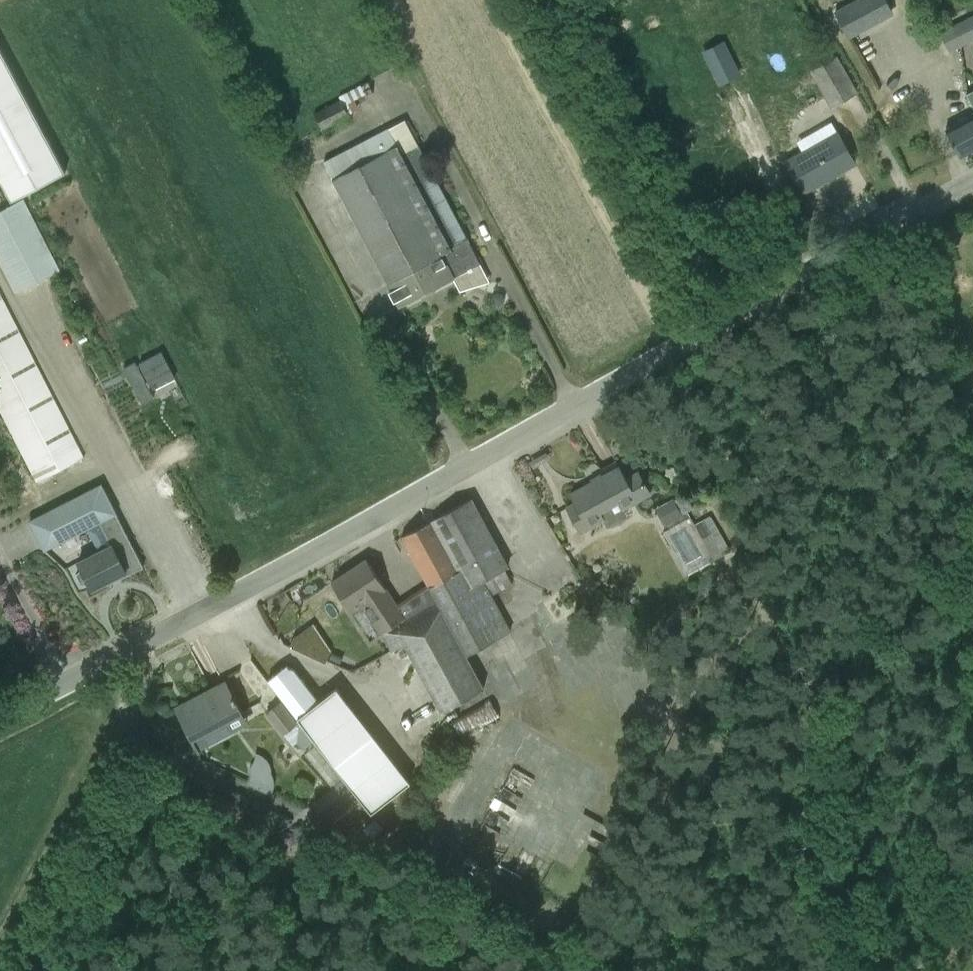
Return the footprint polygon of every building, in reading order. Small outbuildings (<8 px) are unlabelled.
[(834,11),(849,39),(894,14),(887,0),(854,0),(834,11)] [(949,51),(972,39),(972,15),(940,31),(949,51)] [(721,43),(703,51),(717,83),(736,74),(721,43)] [(11,201),(65,173),(0,49),(0,181),(11,201)] [(831,107),(858,92),(837,56),(811,70),(831,107)] [(350,115),(345,105),(366,94),(361,85),(339,96),(340,100),(314,113),(322,129),(350,115)] [(961,157),(972,151),(972,112),(945,128),(961,157)] [(804,192),(856,163),(837,130),(785,160),(804,192)] [(325,163),(333,178),(400,306),(468,270),(469,272),(474,270),(473,268),(480,264),(420,147),(404,155),(399,144),(384,152),(377,136),(325,163)] [(25,199),(0,211),(0,264),(15,293),(61,269),(25,199)] [(36,483),(85,457),(0,291),(0,412),(36,483)] [(626,509),(652,494),(638,471),(626,478),(620,466),(571,493),(576,502),(567,507),(582,533),(603,521),(607,527),(610,526),(613,525),(616,524),(619,523),(622,522),(624,520),(627,518),(629,515),(626,509)] [(93,589),(106,582),(108,586),(144,567),(102,484),(31,521),(45,549),(87,528),(98,550),(78,561),(93,589)] [(513,631),(492,594),(512,584),(505,570),(510,567),(471,498),(401,536),(436,601),(405,621),(386,588),(367,559),(332,582),(351,611),(367,601),(386,630),(382,632),(392,651),(404,645),(442,712),(486,689),(468,656),(513,631)] [(674,499),(661,507),(671,524),(684,516),(682,513),(675,500),(674,499)] [(712,513),(696,522),(716,558),(731,550),(712,513)] [(689,575),(715,560),(695,525),(690,516),(664,531),(689,575)] [(333,651),(329,659),(340,664),(344,657),(333,651)] [(268,680),(281,696),(298,718),(319,701),(294,669),(290,668),(287,665),(268,680)] [(244,715),(226,682),(188,704),(192,710),(182,716),(179,709),(177,710),(199,751),(232,733),(227,724),(244,715)] [(450,720),(459,738),(499,718),(490,699),(450,720)] [(267,713),(284,735),(297,725),(280,702),(267,713)] [(311,803),(325,822),(329,819),(335,827),(363,805),(342,779),(311,803)]
